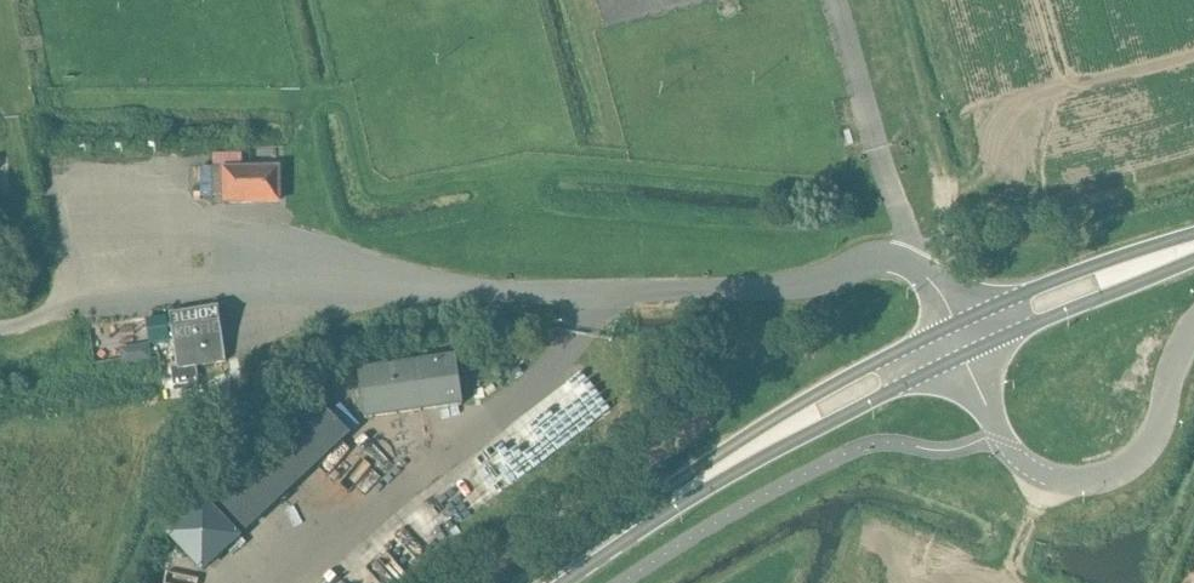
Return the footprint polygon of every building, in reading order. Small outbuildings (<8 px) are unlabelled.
[(226,171),(225,166),(210,167),(210,196),(225,196),(225,203),(278,202),(278,170),(226,171)] [(224,361),(216,310),(169,317),(169,318),(145,321),(148,342),(171,339),(175,366),(170,367),(173,386),(198,382),(196,365),(224,361)] [(131,347),(118,349),(121,365),(133,363),(131,347)] [(365,420),(461,406),(454,358),(358,372),(365,420)] [(247,533),(350,436),(323,407),(220,505),(247,533)] [(202,577),(242,539),(205,499),(164,537),(202,577)]
